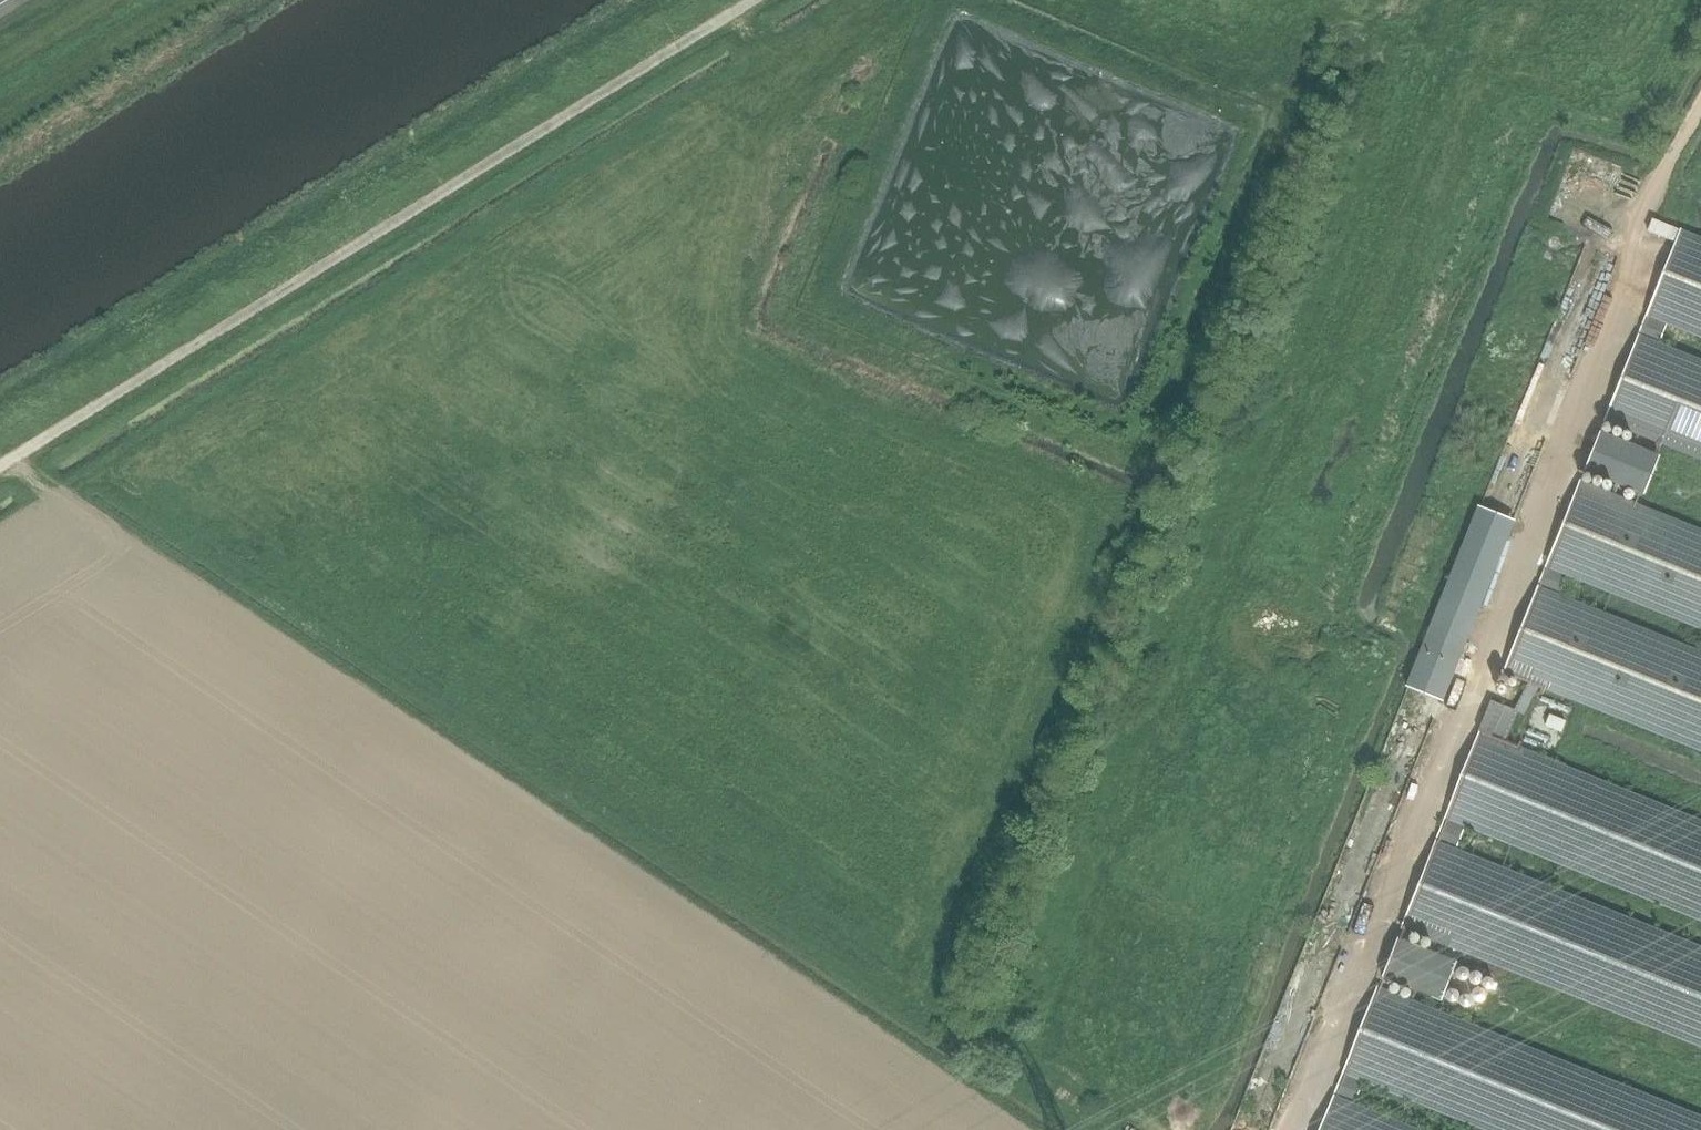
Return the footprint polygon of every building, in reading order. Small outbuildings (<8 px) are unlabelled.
[(1680,231),(1603,420),(1700,460),(1700,362),(1659,345),(1668,323),(1700,337),(1700,239),(1680,231)] [(1598,432),(1582,472),(1643,496),(1659,456),(1598,432)] [(1578,482),(1502,670),(1700,751),(1700,654),(1558,596),(1566,576),(1700,630),(1700,532),(1578,482)] [(1457,698),(1520,513),(1480,499),(1417,685),(1457,698)] [(1400,925),(1700,1046),(1700,948),(1456,850),(1466,825),(1700,919),(1700,822),(1477,733),(1400,925)] [(1448,963),(1388,939),(1372,979),(1432,1003),(1448,963)] [(1375,987),(1318,1129),(1418,1129),(1354,1104),(1363,1081),(1485,1129),(1700,1129),(1700,1117),(1375,987)]
